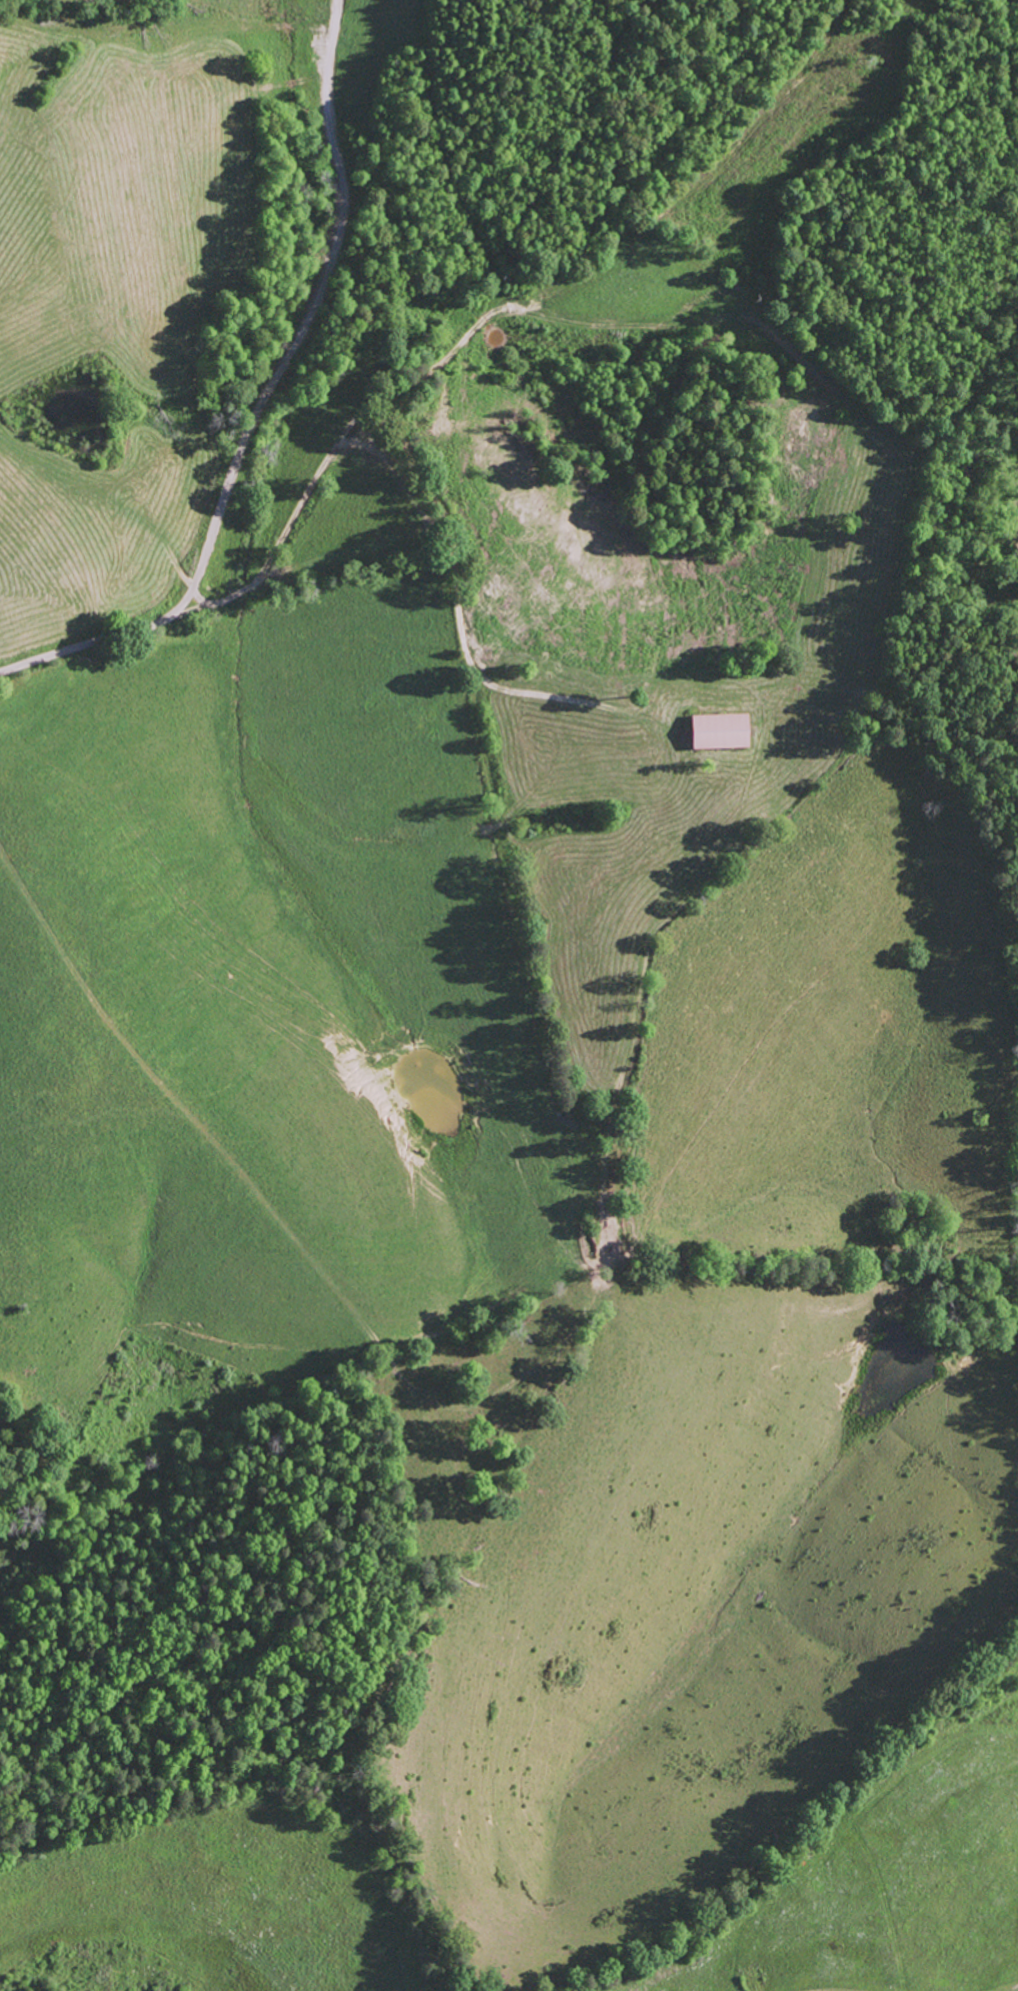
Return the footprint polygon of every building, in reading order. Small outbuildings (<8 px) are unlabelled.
[(684,716),(686,750),(743,748),(741,714),(684,716)]
